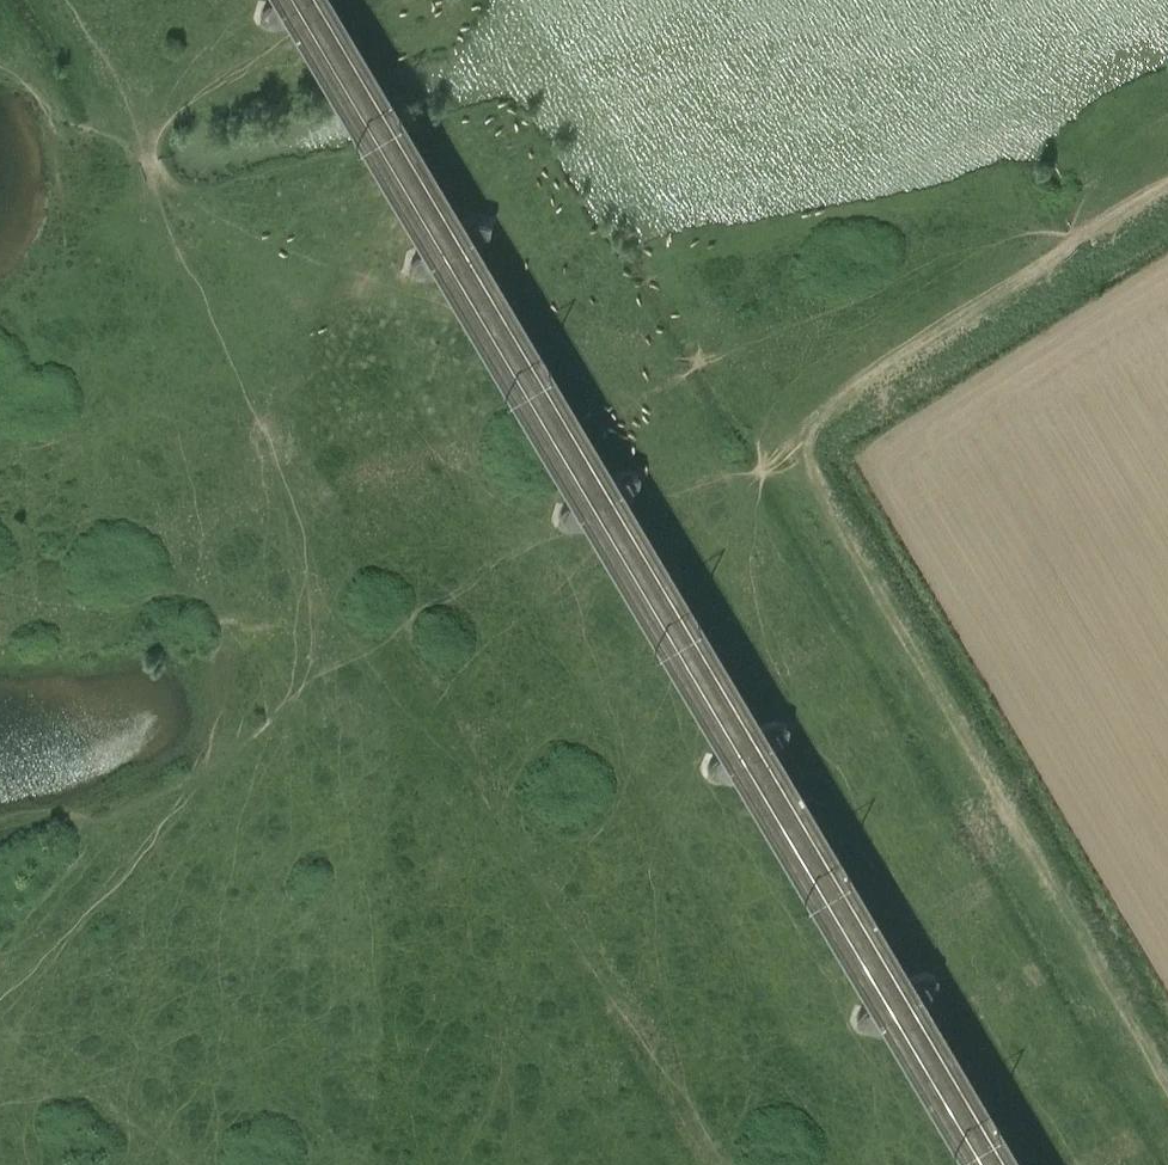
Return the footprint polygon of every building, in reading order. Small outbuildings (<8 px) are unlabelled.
[(258,1),(254,0),(251,0),(247,17),(251,25),(268,29),(270,22),(266,23),(261,22),(256,21),(252,19),(252,15),(252,11),(254,8),(256,4),(258,1)]
